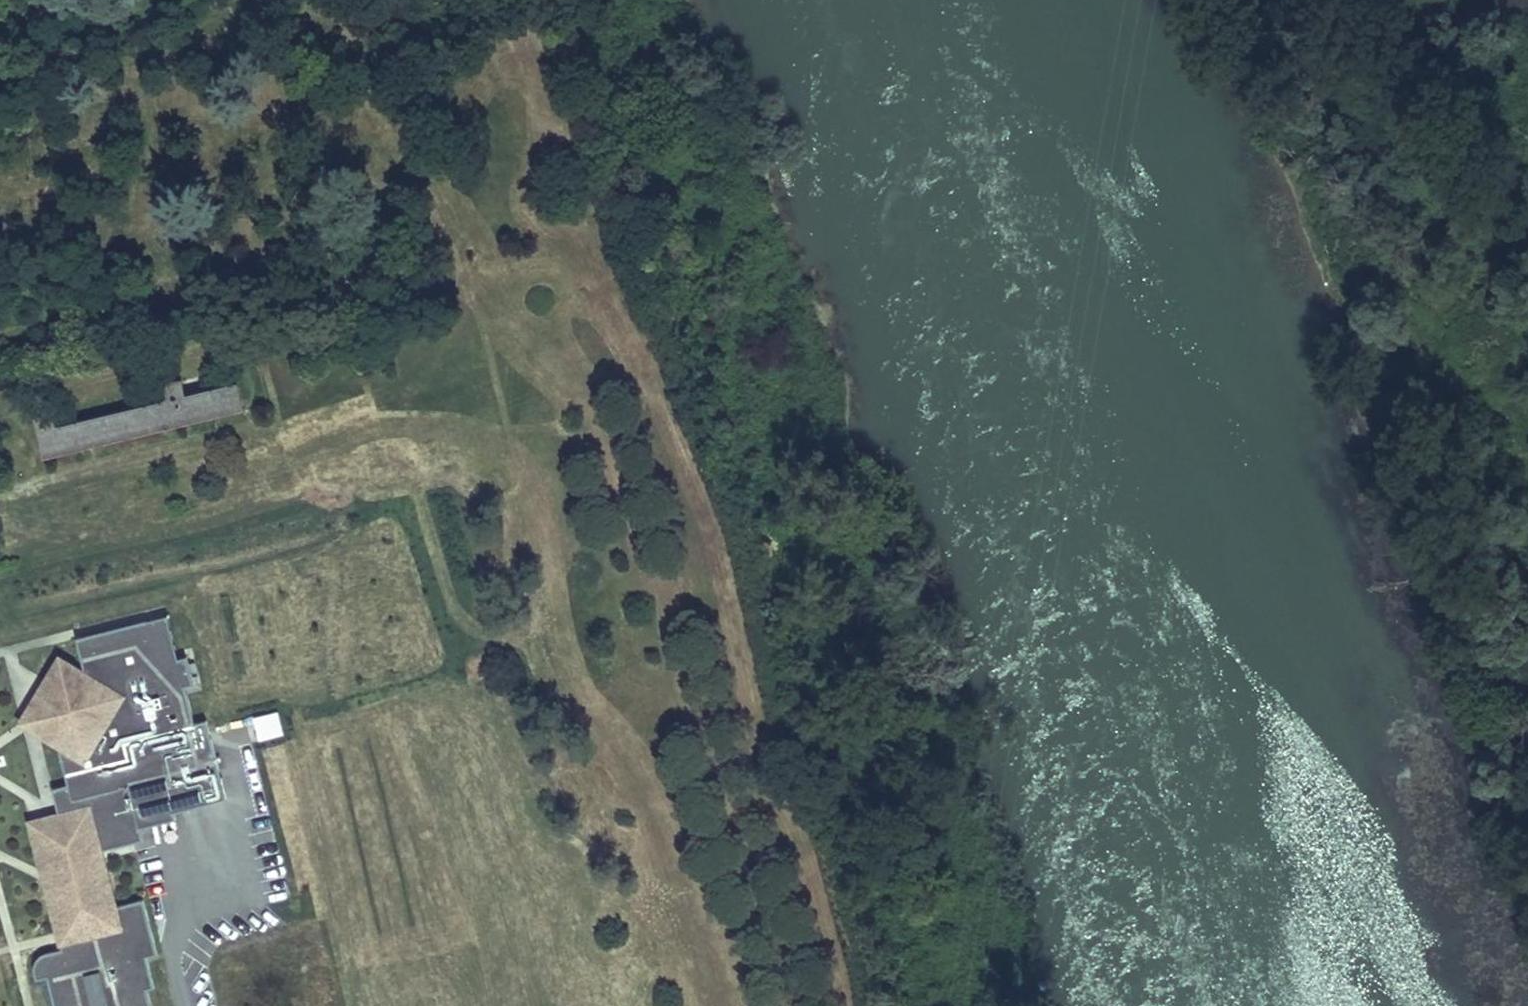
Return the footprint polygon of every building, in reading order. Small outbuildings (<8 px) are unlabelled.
[(188,423),(184,402),(180,385),(160,389),(163,405),(56,431),(53,417),(31,422),(34,431),(37,431),(43,450),(40,450),(42,458),(89,448),(88,445),(162,426),(163,428),(188,423)] [(235,390),(184,402),(188,423),(241,410),(235,390)] [(163,616),(144,621),(158,678),(167,676),(164,661),(174,659),(163,616)] [(144,621),(73,638),(82,673),(85,685),(71,688),(49,722),(54,742),(64,783),(49,786),(55,812),(55,813),(84,807),(94,848),(96,848),(139,837),(136,826),(171,817),(169,810),(200,802),(195,785),(216,780),(202,719),(190,722),(181,686),(189,684),(182,657),(174,659),(164,661),(167,676),(158,678),(144,621)] [(71,688),(85,685),(82,673),(57,658),(19,721),(54,742),(49,722),(71,688)] [(271,712),(249,718),(255,739),(276,734),(271,712)] [(195,785),(200,802),(220,797),(216,780),(195,785)] [(55,812),(27,819),(56,936),(73,932),(78,952),(89,950),(79,910),(109,902),(96,848),(94,848),(84,807),(55,813),(55,812)] [(56,936),(57,944),(37,950),(31,956),(30,964),(32,974),(42,972),(51,1005),(147,1005),(141,984),(148,983),(141,952),(152,950),(138,895),(109,902),(79,910),(89,950),(78,952),(73,932),(56,936)]
